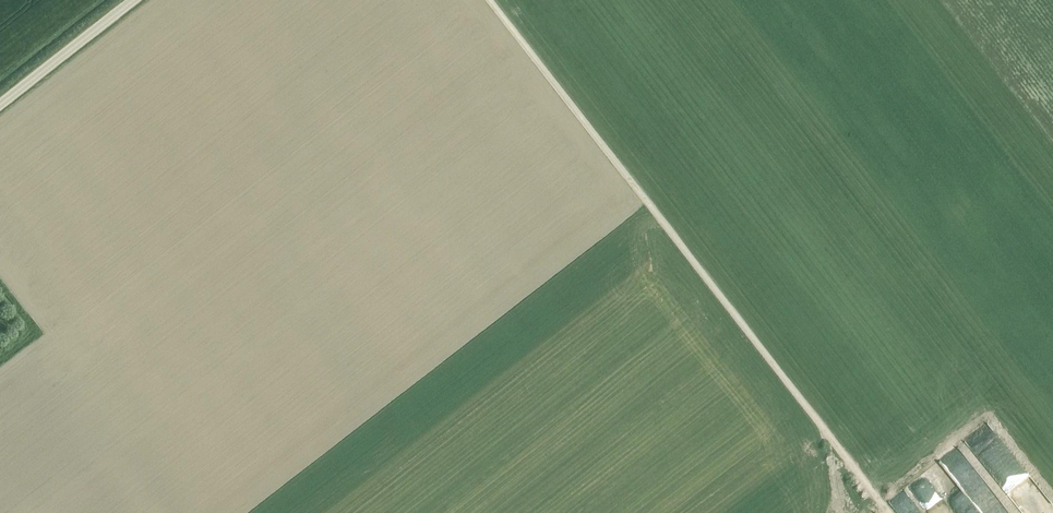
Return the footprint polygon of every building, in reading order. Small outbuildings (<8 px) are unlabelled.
[(955,506),(966,499),(950,476),(939,484),(955,506)]
